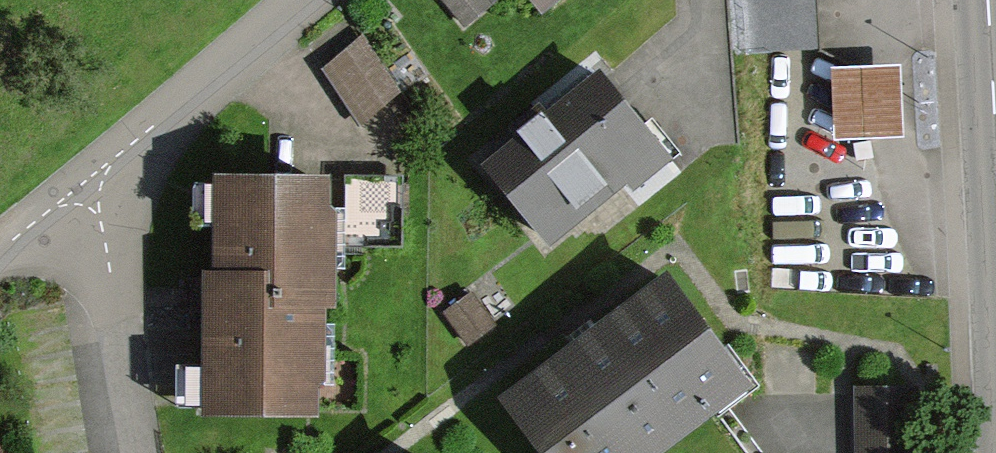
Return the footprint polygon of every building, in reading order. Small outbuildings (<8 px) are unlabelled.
[(465,33),(495,9),(487,0),(439,0),(465,33)] [(543,25),(573,0),(522,0),(543,25)] [(754,57),(818,52),(814,0),(750,0),(754,57)] [(361,44),(321,75),(361,125),(401,94),(361,44)] [(900,74),(829,76),(831,148),(902,145),(900,74)] [(551,122),(540,109),(530,117),(508,134),(520,149),(486,176),(551,257),(625,198),(632,206),(673,173),(600,83),(551,122)] [(200,295),(203,424),(318,421),(317,395),(328,395),(327,322),(336,317),(333,188),(211,191),(213,279),(200,279),(200,295)] [(748,403),(668,291),(585,350),(498,413),(527,452),(679,452),(748,403)] [(496,326),(474,295),(445,315),(467,347),(496,326)] [(855,452),(918,452),(919,392),(855,392),(855,452)]
